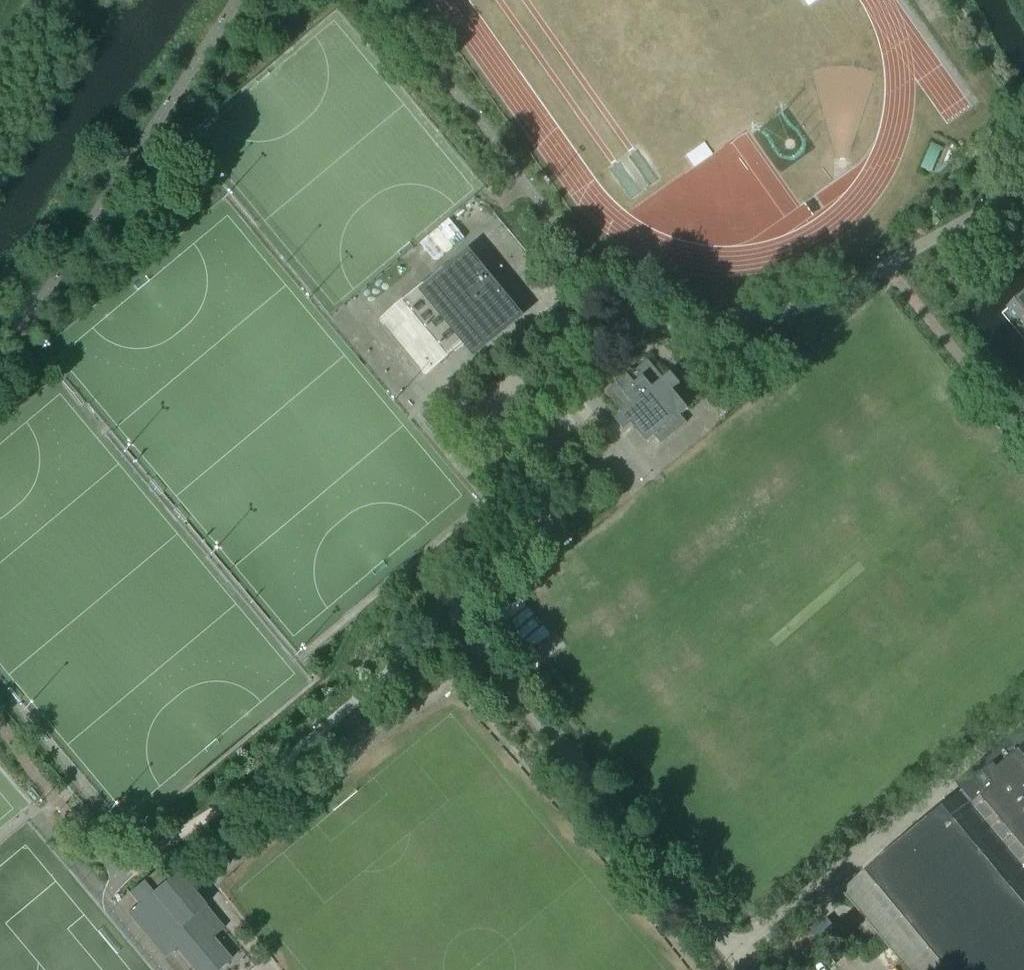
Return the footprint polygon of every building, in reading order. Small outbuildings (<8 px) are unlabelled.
[(439,228),(430,236),(445,254),(454,246),(439,228)] [(430,236),(420,243),(436,262),(445,254),(430,236)] [(381,319),(427,374),(470,339),(479,350),(522,315),(469,251),(428,285),(426,282),(381,319)] [(1008,308),(1023,327),(1023,294),(1008,308)] [(681,383),(671,372),(664,378),(648,359),(637,369),(643,377),(635,383),(626,372),(615,381),(618,385),(607,394),(622,412),(615,418),(625,430),(632,424),(647,442),(655,436),(661,443),(687,422),(681,415),(689,408),(673,390),(681,383)] [(162,491),(151,478),(150,479),(148,481),(158,494),(161,492),(162,491)] [(185,518),(175,505),(174,506),(171,508),(182,521),(185,519),(185,518)] [(550,635),(520,598),(501,614),(531,651),(550,635)] [(16,702),(20,699),(9,686),(5,689),(16,702)] [(956,783),(963,792),(848,887),(917,969),(1023,969),(1023,727),(956,783)] [(217,943),(212,938),(223,928),(176,872),(165,881),(156,870),(129,892),(138,904),(127,913),(165,959),(176,949),(193,969),(219,969),(231,960),(217,943)]
